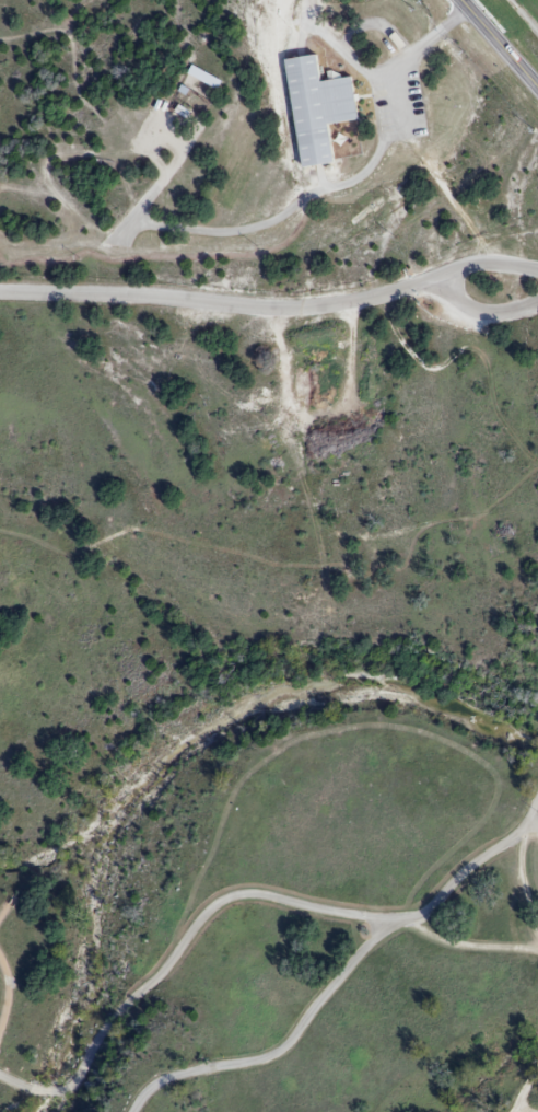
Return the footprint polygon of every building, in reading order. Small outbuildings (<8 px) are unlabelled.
[(357,122),(352,80),(320,84),(317,58),(286,62),(301,170),(333,166),(328,126),(357,122)]
